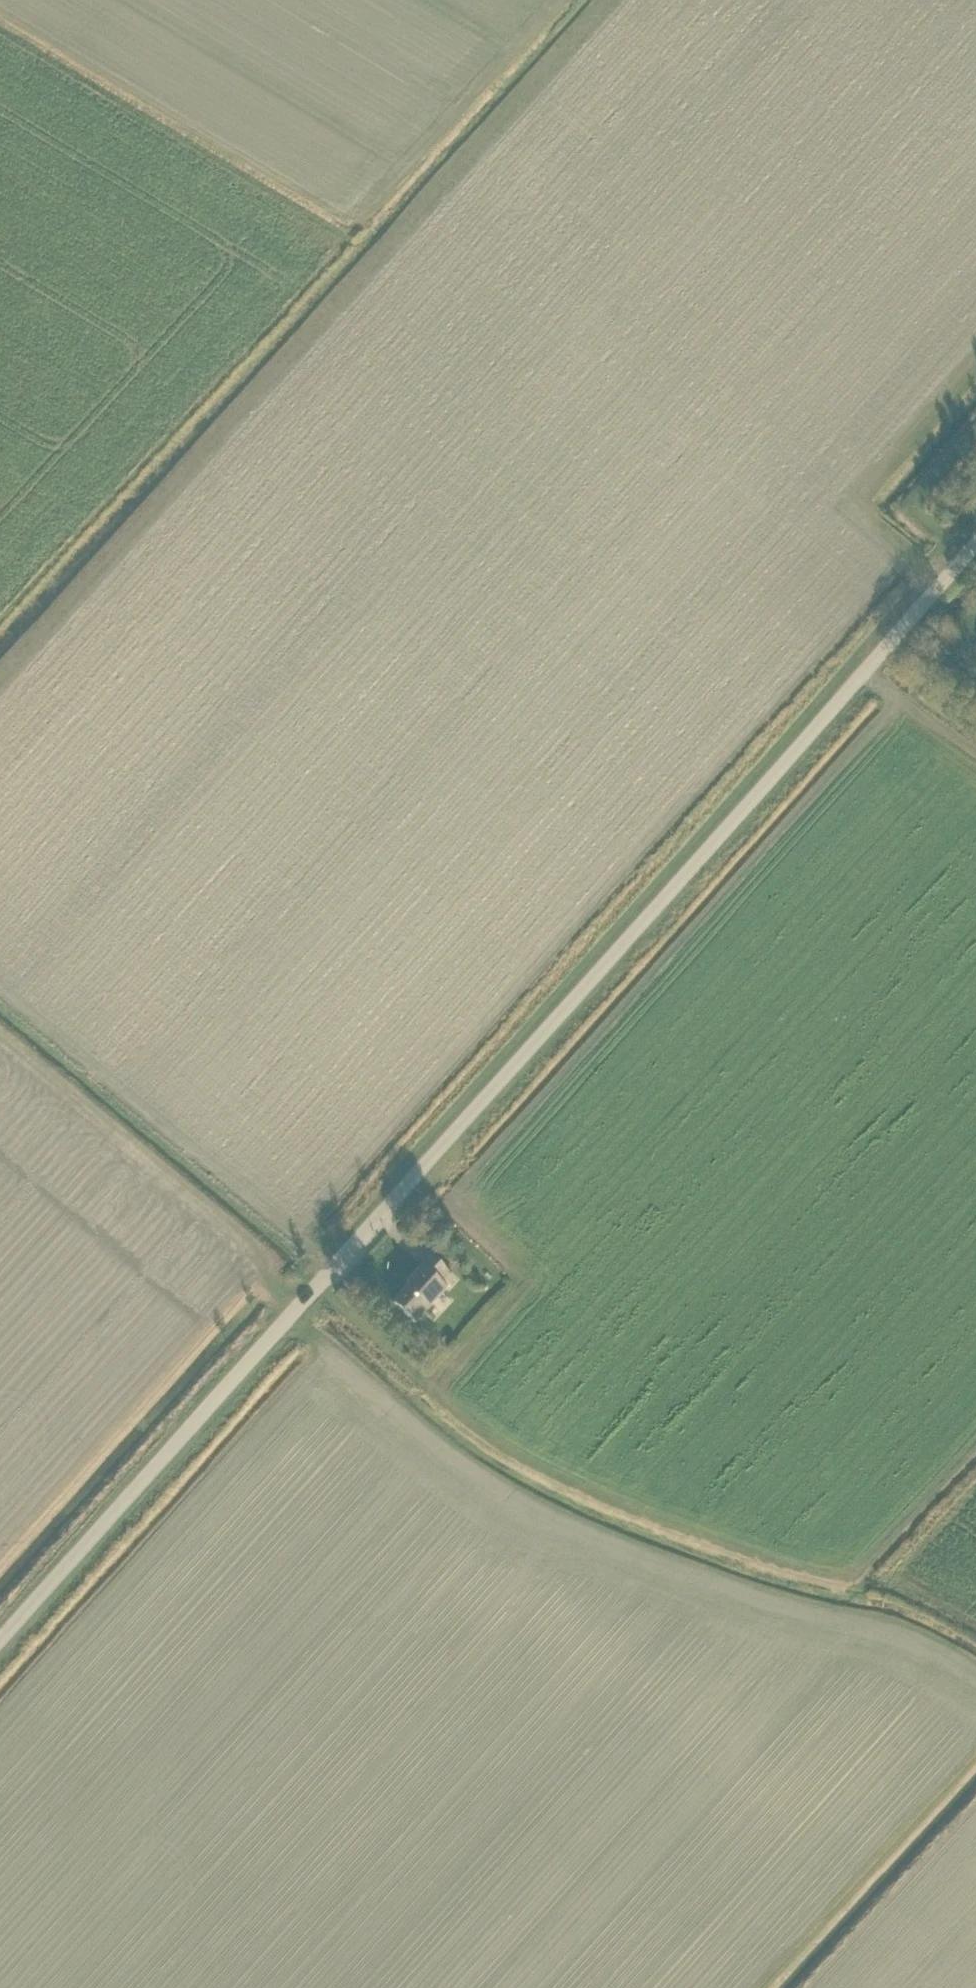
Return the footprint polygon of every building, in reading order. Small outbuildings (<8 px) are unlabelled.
[(414,1282),(394,1304),(415,1324),(455,1280),(431,1258),(412,1280),(414,1282)]
